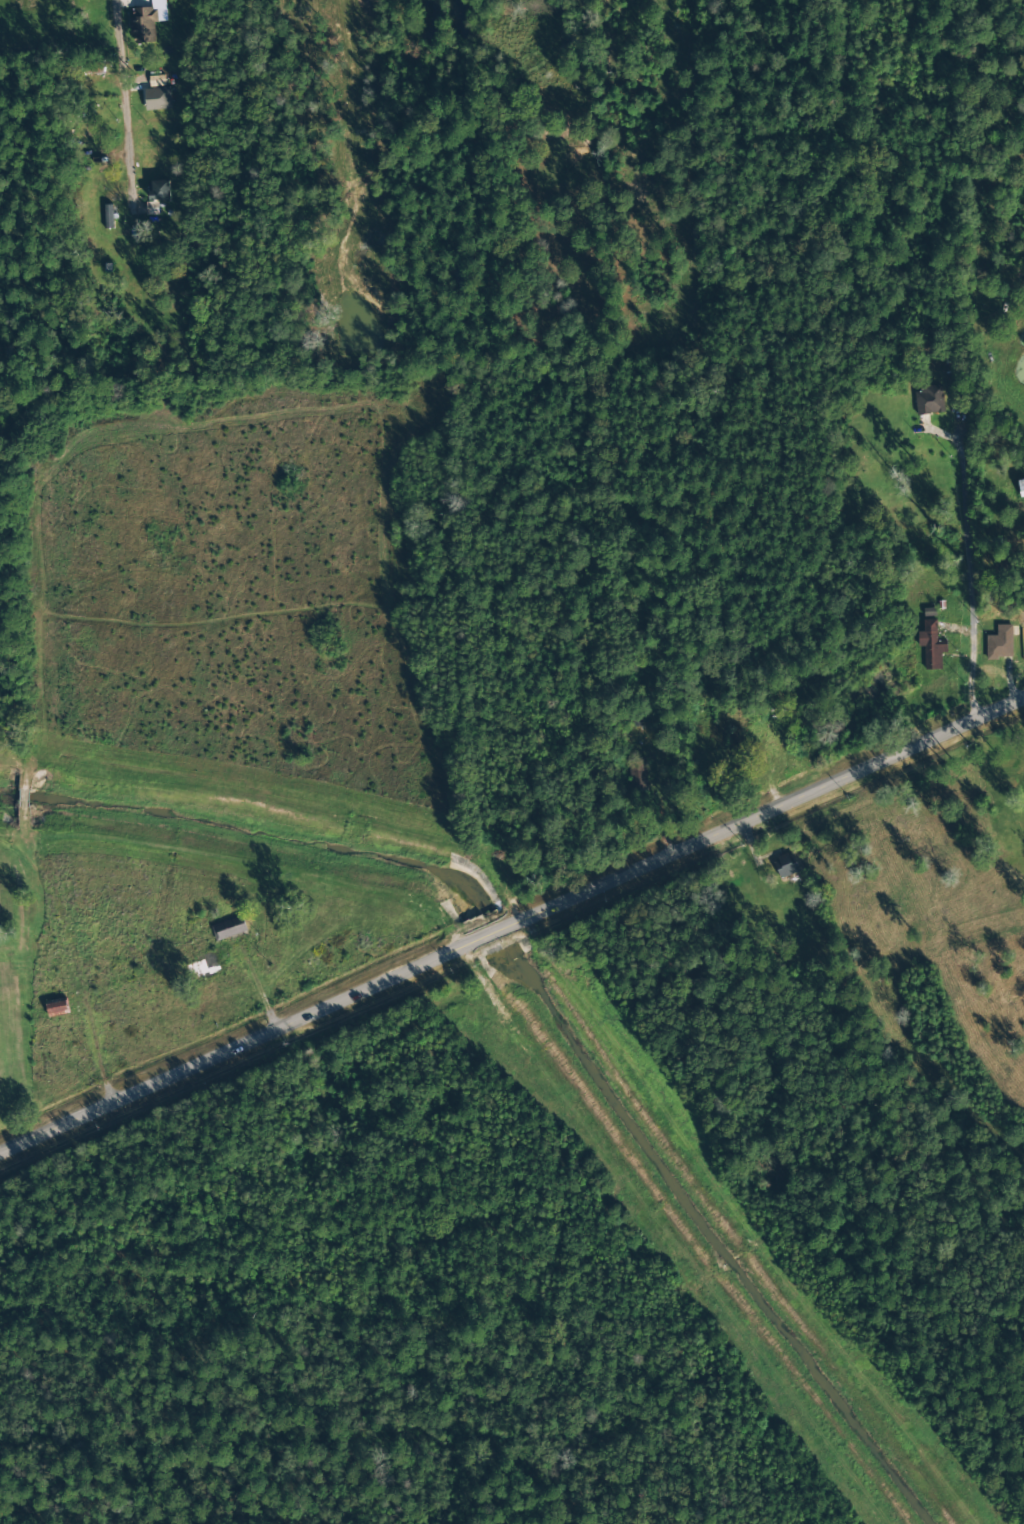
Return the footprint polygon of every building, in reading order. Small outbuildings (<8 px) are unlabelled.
[(155,21),(167,21),(166,0),(151,0),(151,8),(130,9),(132,43),(156,43),(155,21)] [(171,110),(170,88),(145,89),(146,110),(171,110)] [(169,181),(148,181),(149,201),(170,201),(169,181)] [(112,205),(103,205),(104,229),(113,229),(112,205)] [(944,412),(941,387),(913,390),(916,416),(944,412)] [(941,670),(941,653),(947,653),(946,641),(937,641),(936,619),(923,620),(923,632),(917,632),(918,647),(924,647),(924,670),(941,670)] [(1011,625),(996,625),(996,636),(986,636),(986,659),(1012,658),(1011,625)] [(780,879),(800,871),(792,852),(772,860),(780,879)] [(247,931),(242,916),(211,926),(216,942),(247,931)] [(46,1004),(49,1016),(68,1012),(66,1000),(46,1004)]
